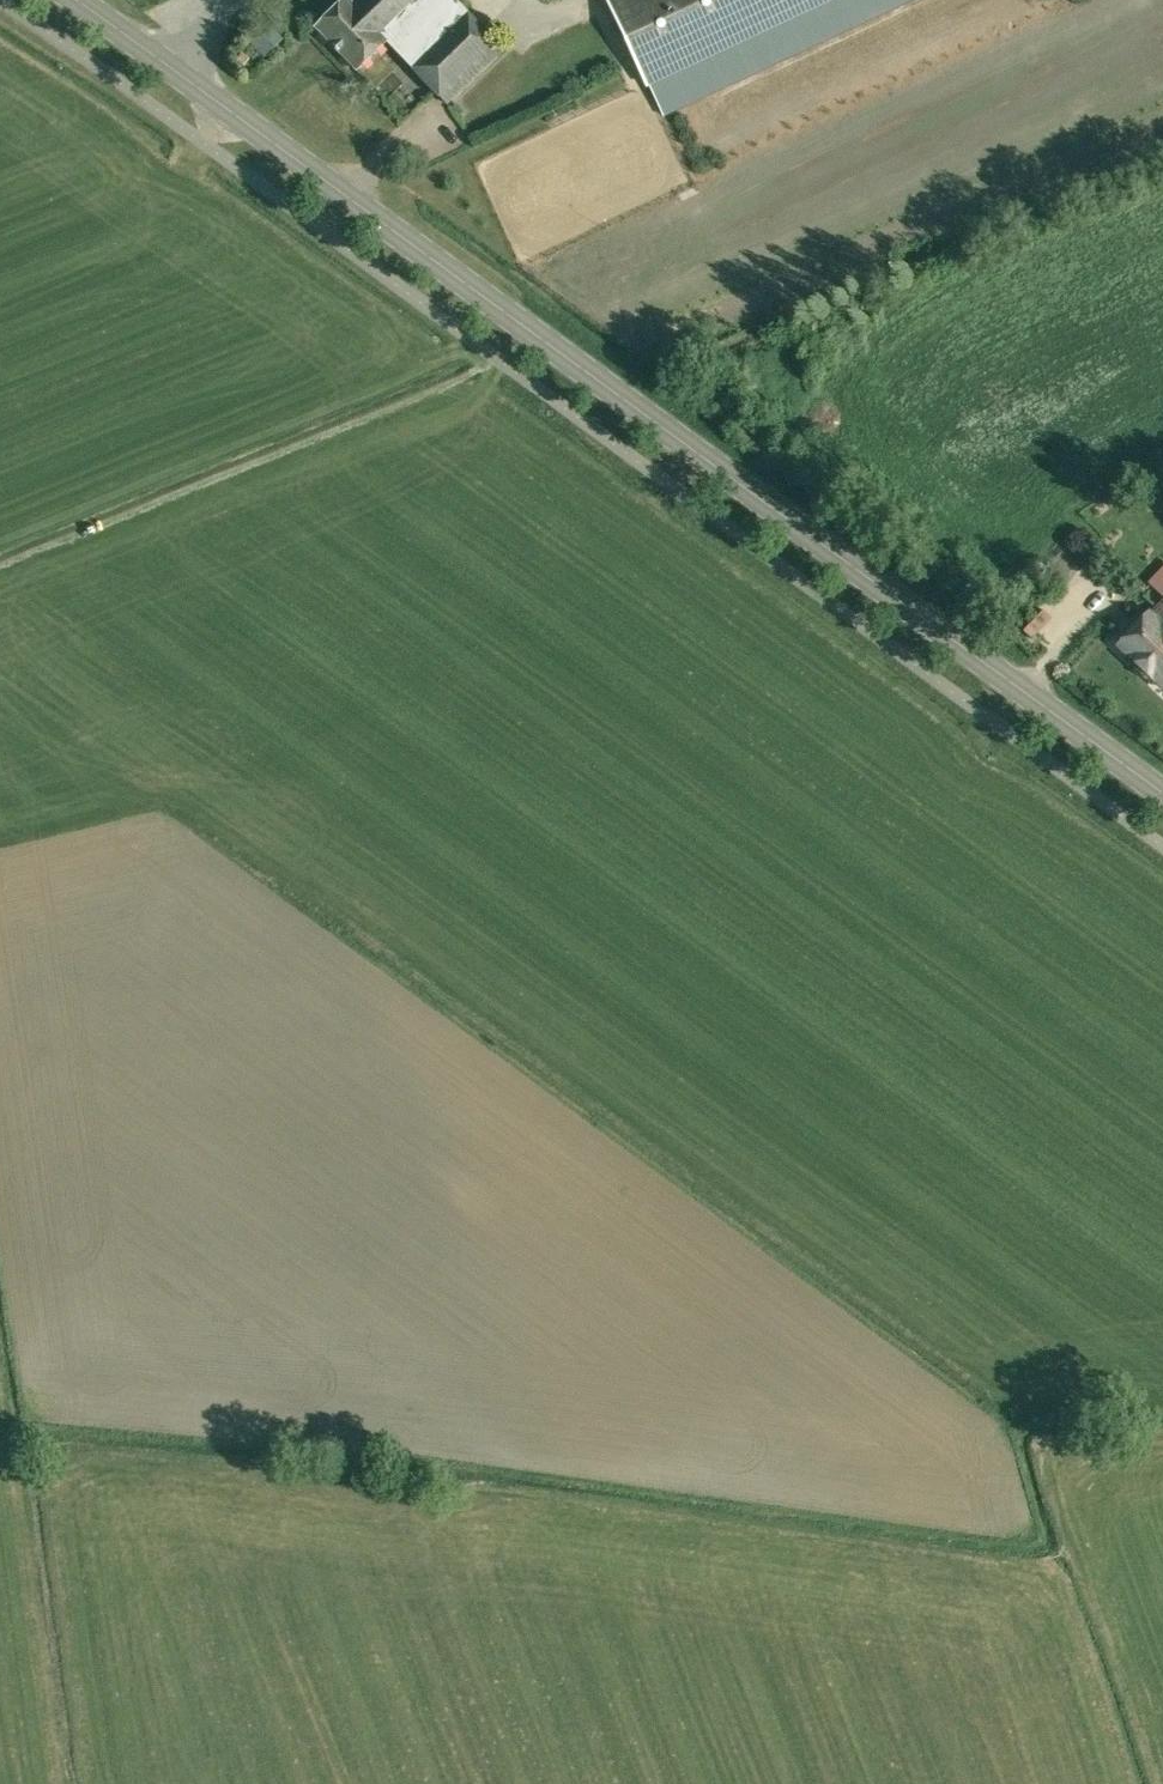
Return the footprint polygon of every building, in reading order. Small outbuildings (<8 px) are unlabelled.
[(447,104),(503,50),(455,0),(344,0),(315,28),(356,71),(387,41),(447,104)] [(645,85),(828,0),(605,0),(645,85)] [(589,44),(572,49),(577,66),(594,61),(589,44)] [(1155,608),(1155,607),(1119,645),(1135,660),(1131,665),(1145,678),(1149,674),(1162,686),(1162,600),(1155,608)]
